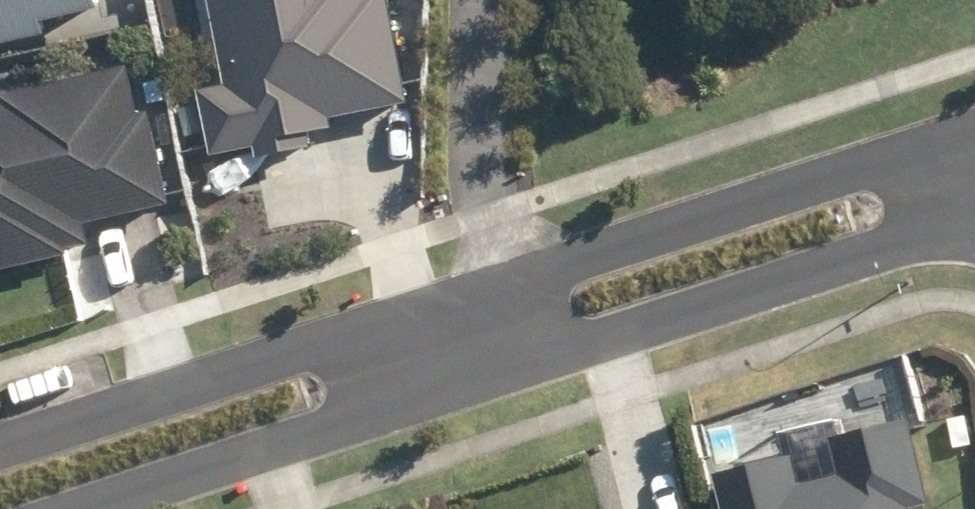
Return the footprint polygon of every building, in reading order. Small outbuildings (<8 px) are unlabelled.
[(51,39),(48,27),(105,14),(101,0),(0,0),(0,51),(51,39)] [(232,89),(206,94),(218,159),(263,150),(265,161),(321,150),(318,135),(341,131),(339,121),(415,106),(395,0),(215,0),(232,89)] [(75,259),(74,253),(97,248),(92,228),(176,208),(155,117),(143,119),(132,71),(6,100),(8,108),(0,110),(0,276),(75,259)] [(718,474),(727,508),(917,508),(935,503),(914,418),(836,437),(845,473),(802,484),(795,455),(718,474)]
